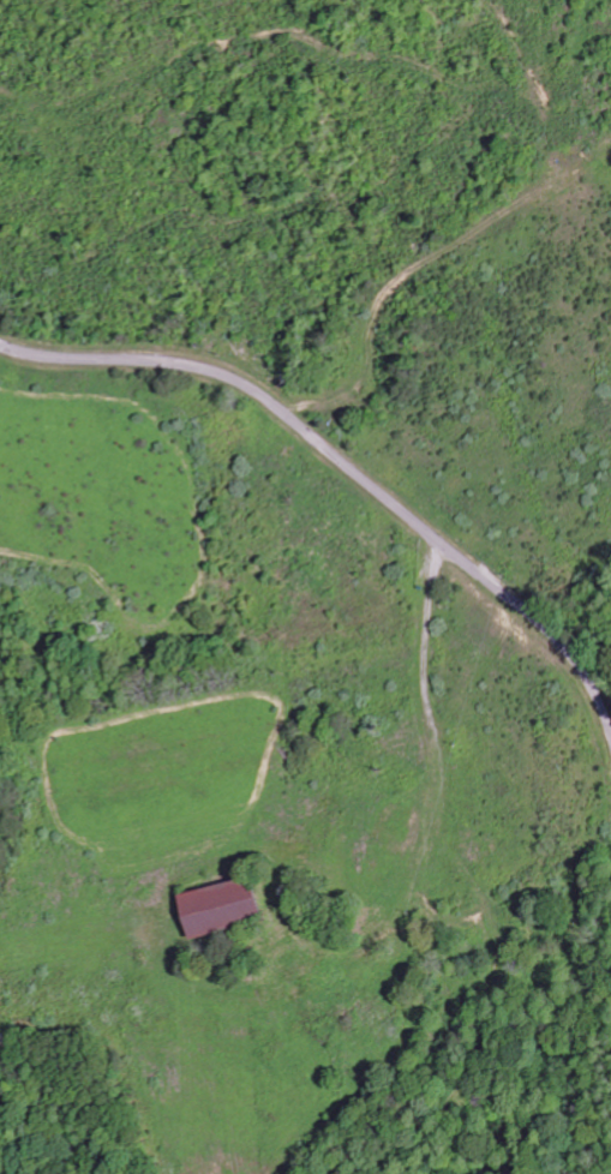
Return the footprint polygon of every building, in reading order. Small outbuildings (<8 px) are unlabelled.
[(179,894),(250,876),(260,924),(190,942),(179,894)]
